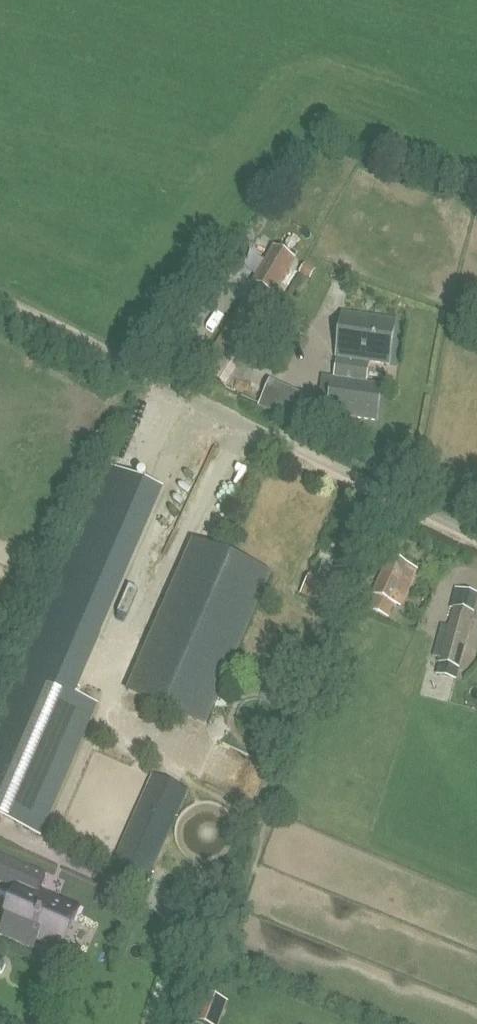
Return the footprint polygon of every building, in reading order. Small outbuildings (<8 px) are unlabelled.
[(275,244),(252,282),(275,296),(295,255),(275,244)] [(310,280),(316,270),(305,264),(299,274),(310,280)] [(227,388),(270,321),(243,304),(200,371),(227,388)] [(389,363),(395,321),(343,314),(337,355),(370,360),(389,363)] [(367,384),(370,360),(337,355),(331,398),(321,396),(320,411),(377,419),(382,386),(367,384)] [(284,395),(268,388),(260,406),(276,413),(284,395)] [(98,703),(77,694),(164,490),(106,464),(0,709),(0,818),(42,836),(98,703)] [(206,725),(271,574),(193,540),(128,691),(206,725)] [(405,598),(412,582),(407,580),(412,568),(390,558),(374,595),(377,596),(371,609),(389,617),(395,604),(396,605),(400,596),(405,598)] [(354,589),(359,577),(336,568),(329,583),(309,574),(301,594),(353,617),(364,593),(354,589)] [(440,663),(459,668),(473,613),(454,608),(449,628),(442,626),(435,656),(441,658),(440,663)] [(147,883),(188,791),(152,775),(112,868),(147,883)] [(8,861),(0,878),(0,880),(18,889),(0,931),(0,933),(35,948),(38,940),(61,950),(79,909),(39,892),(46,876),(0,855),(0,857),(8,861)] [(195,1021),(203,1023),(219,1023),(227,1002),(205,994),(195,1021)]
